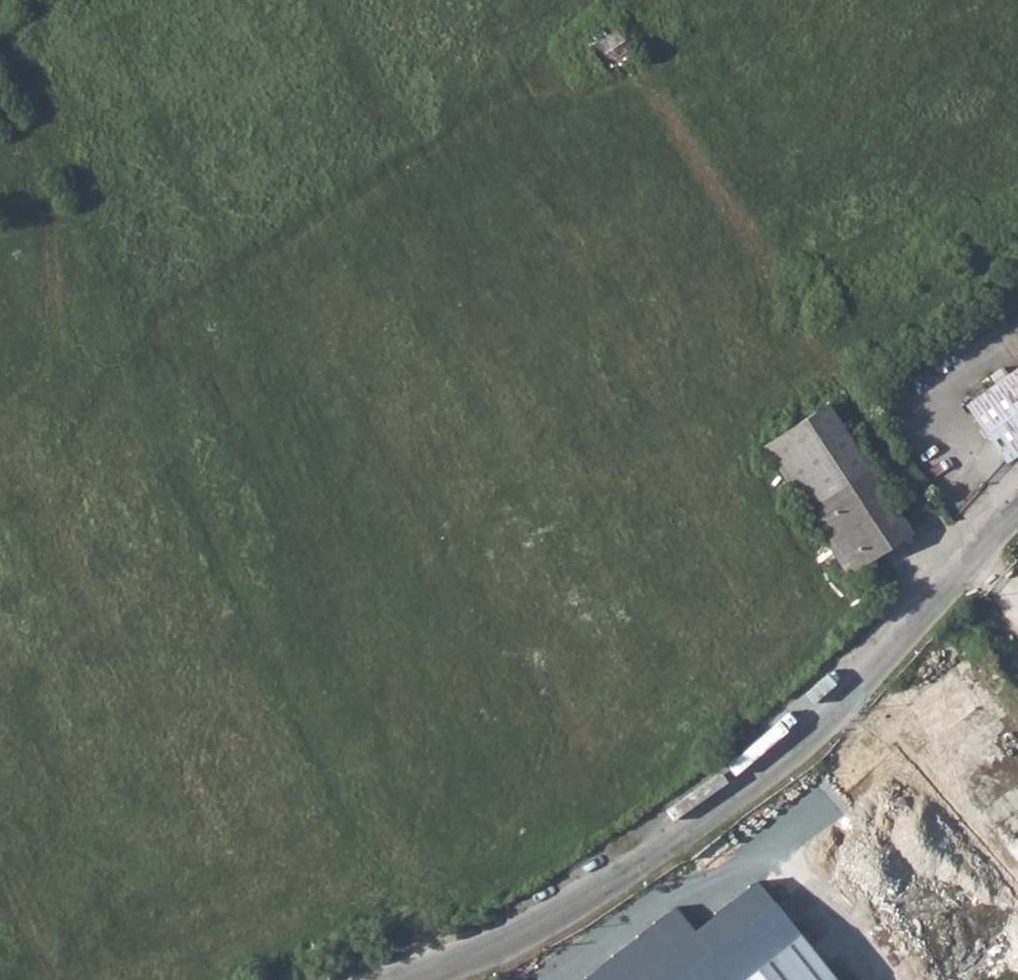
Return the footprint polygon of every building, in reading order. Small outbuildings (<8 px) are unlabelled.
[(610,24),(583,41),(606,75),(633,58),(610,24)] [(966,407),(1007,463),(1017,455),(1017,370),(966,407)] [(826,406),(763,447),(856,589),(881,572),(873,560),(910,535),(826,406)] [(757,882),(696,931),(677,908),(586,979),(836,979),(757,882)]
